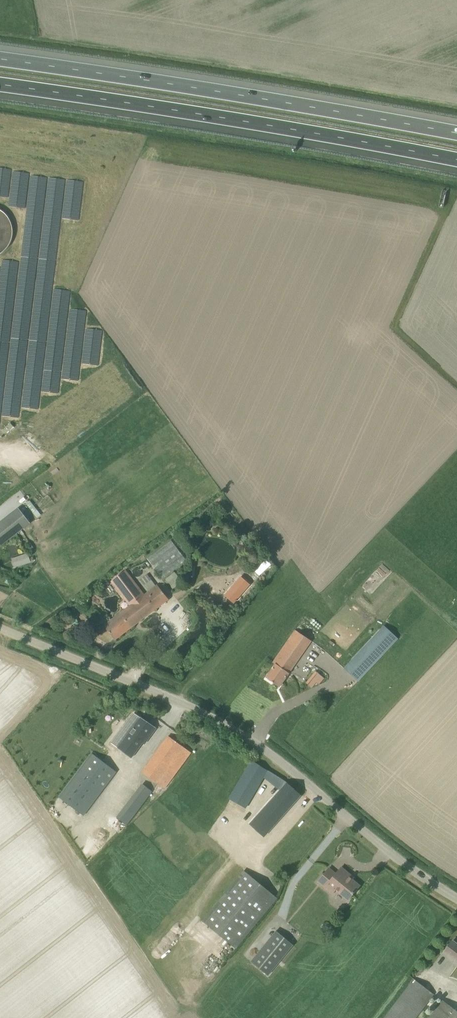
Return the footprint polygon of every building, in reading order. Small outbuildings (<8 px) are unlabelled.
[(16,221),(0,214),(0,257),(16,221)] [(1,414),(18,417),(20,403),(23,403),(26,385),(28,373),(18,371),(18,370),(4,368),(5,356),(0,356),(0,419),(1,414)] [(30,523),(18,508),(0,522),(0,546),(0,547),(30,523)] [(177,536),(147,558),(171,590),(200,567),(177,536)] [(114,577),(122,570),(119,567),(111,574),(114,577)] [(115,640),(169,600),(157,584),(144,594),(126,570),(111,581),(130,606),(104,625),(115,640)] [(249,584),(241,577),(225,595),(233,602),(249,584)] [(295,630),(273,662),(276,664),(266,678),(280,687),(312,641),(322,629),(308,616),(295,630)] [(383,625),(351,660),(344,668),(359,681),(398,639),(383,625)] [(324,678),(315,671),(306,682),(312,687),(316,682),(318,684),(324,678)] [(112,744),(131,759),(142,744),(143,744),(155,729),(136,714),(125,727),(127,729),(125,731),(124,730),(112,744)] [(168,736),(142,772),(165,789),(191,752),(168,736)] [(91,752),(58,797),(84,816),(100,793),(99,792),(115,770),(91,752)] [(229,799),(246,808),(267,769),(252,761),(238,785),(234,783),(228,794),(231,796),(229,799)] [(250,824),(264,837),(301,795),(283,779),(270,794),(272,796),(268,801),(266,799),(255,811),(258,814),(250,824)] [(155,794),(142,783),(116,817),(127,825),(148,798),(150,800),(155,794)] [(54,822),(66,806),(60,801),(47,817),(54,822)] [(68,832),(78,815),(71,811),(62,828),(68,832)] [(350,875),(341,868),(336,874),(329,868),(318,882),(332,894),(336,889),(348,900),(360,886),(349,877),(350,875)] [(244,870),(202,921),(236,948),(277,898),(244,870)] [(270,973),(295,943),(278,929),(253,959),(270,973)] [(443,953),(456,964),(456,944),(452,941),(443,953)] [(414,979),(384,1017),(416,1017),(434,995),(414,979)] [(443,1001),(430,1017),(456,1017),(456,1012),(443,1001)]
